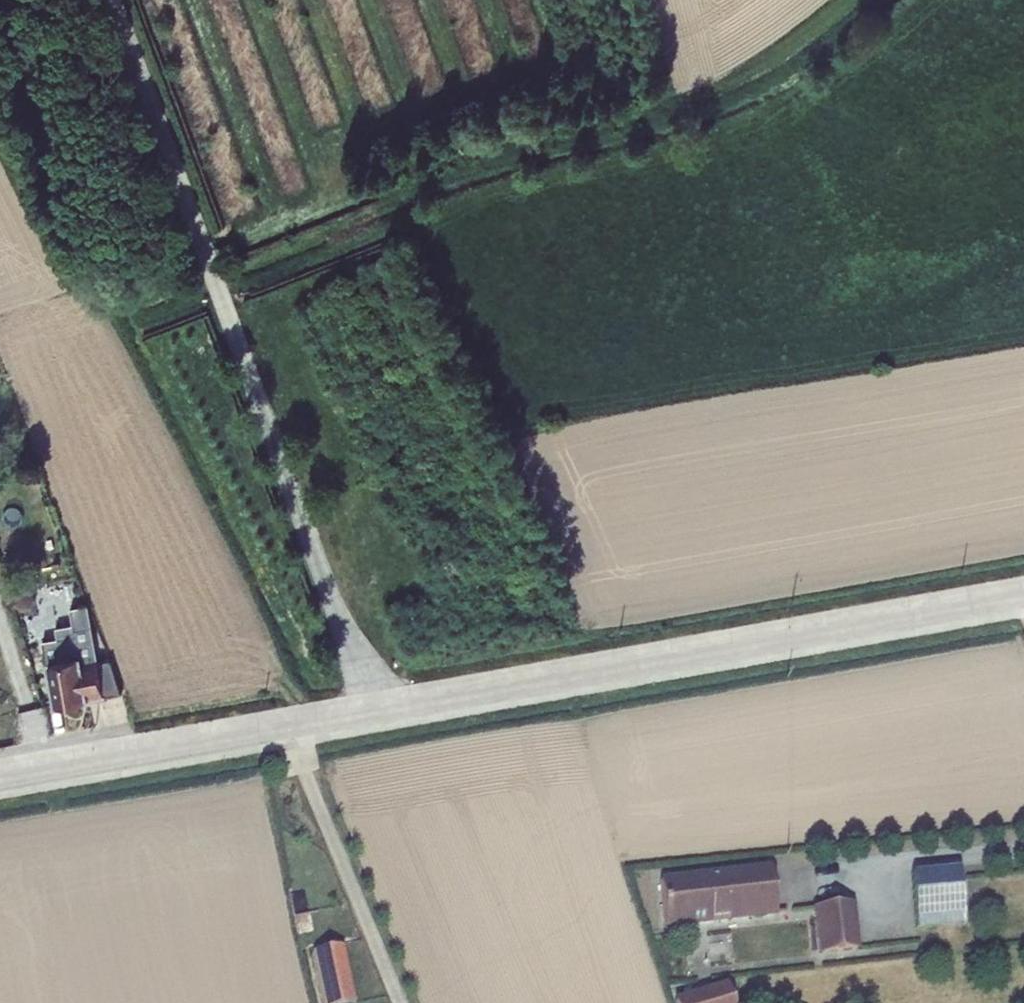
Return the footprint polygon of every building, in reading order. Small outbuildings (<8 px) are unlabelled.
[(88,605),(71,609),(73,624),(56,627),(58,638),(42,641),(48,685),(53,684),(57,705),(121,694),(109,660),(97,663),(88,605)] [(912,872),(917,929),(964,924),(959,868),(912,872)] [(771,869),(659,882),(665,930),(776,916),(771,869)] [(854,902),(812,907),(817,954),(859,949),(854,902)] [(310,953),(321,1002),(354,1002),(342,947),(310,953)] [(674,999),(675,1002),(733,1002),(726,982),(674,999)]
